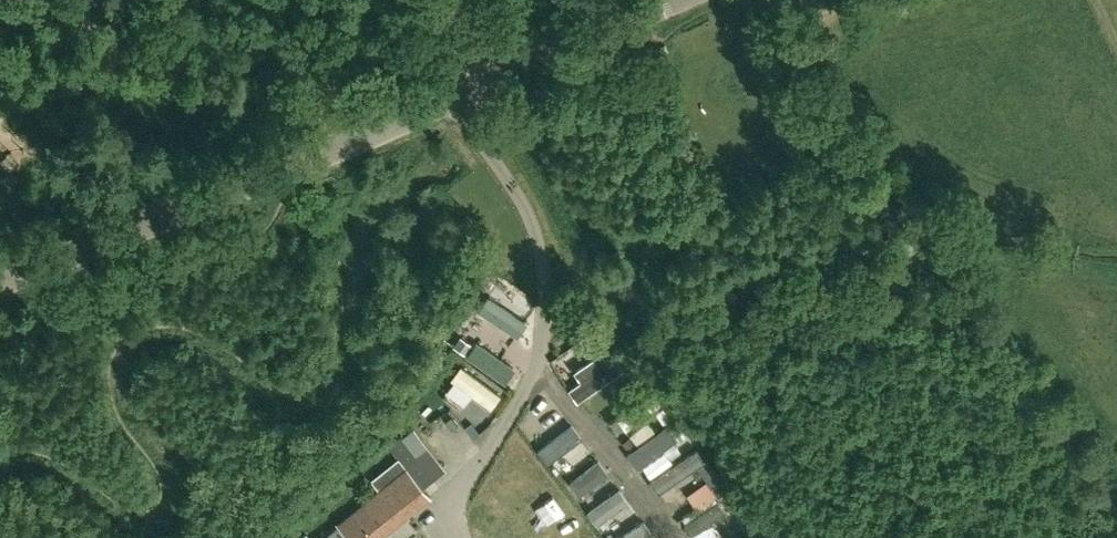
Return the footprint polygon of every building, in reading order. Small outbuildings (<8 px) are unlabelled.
[(507,301),(513,290),(500,283),(494,294),(507,301)] [(531,345),(533,330),(526,327),(521,337),(531,345)] [(585,367),(576,376),(583,383),(574,392),(582,400),(600,381),(585,367)] [(627,433),(646,420),(639,410),(620,423),(627,433)] [(456,420),(450,412),(439,419),(445,427),(456,420)] [(531,434),(540,444),(565,424),(557,413),(531,434)] [(479,433),(471,423),(464,428),(472,438),(479,433)] [(651,425),(635,434),(641,444),(657,435),(651,425)] [(333,528),(341,537),(377,537),(432,495),(424,484),(443,469),(442,468),(412,428),(388,448),(395,457),(369,479),(379,491),(333,528)] [(436,429),(427,436),(452,468),(461,461),(436,429)] [(691,451),(682,437),(669,446),(678,459),(691,451)] [(633,446),(627,438),(620,443),(626,451),(633,446)] [(734,498),(728,490),(717,497),(723,506),(734,498)] [(622,529),(641,516),(633,506),(614,519),(622,529)] [(320,537),(341,537),(333,528),(320,537)]
